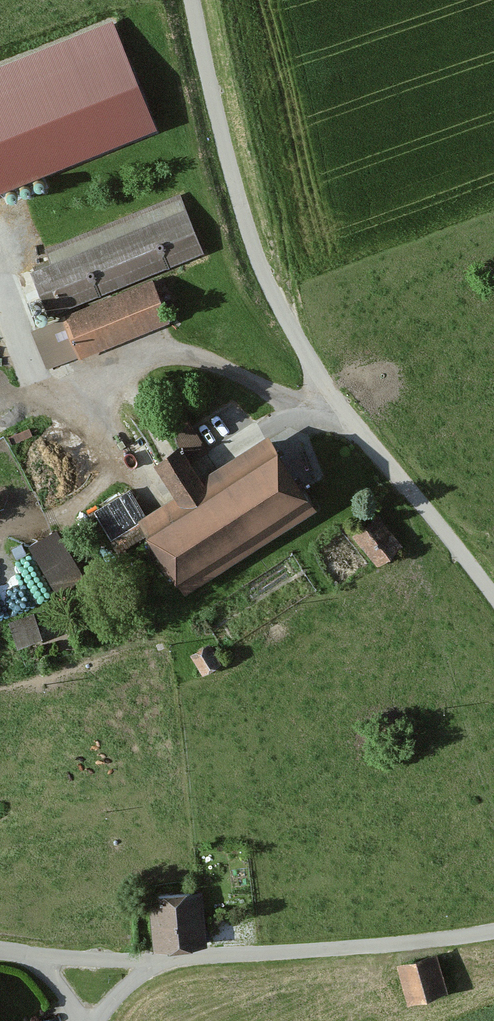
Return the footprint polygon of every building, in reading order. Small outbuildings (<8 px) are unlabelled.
[(155,122),(116,22),(0,68),(0,183),(155,122)] [(180,206),(31,262),(51,312),(200,254),(180,206)] [(123,295),(26,333),(42,374),(167,327),(149,286),(123,295)] [(143,526),(183,596),(318,510),(276,451),(209,490),(181,451),(156,466),(173,506),(143,526)] [(126,490),(88,515),(104,541),(141,518),(126,490)] [(56,521),(29,536),(54,582),(82,567),(56,521)] [(377,524),(351,543),(375,573),(404,554),(377,524)] [(18,634),(41,624),(33,605),(10,616),(18,634)] [(201,900),(149,900),(151,952),(203,950),(201,900)] [(434,958),(398,969),(409,1006),(448,994),(434,958)]
